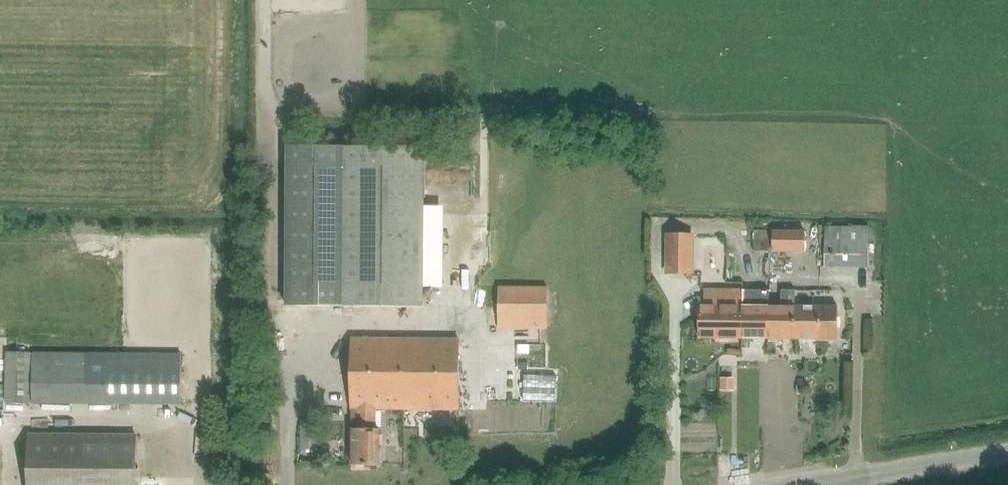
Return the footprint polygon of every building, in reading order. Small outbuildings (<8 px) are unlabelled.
[(422,146),(341,145),(286,145),(285,306),(341,306),(421,306),(422,146)] [(466,209),(453,208),(452,223),(437,222),(437,239),(450,240),(448,277),(464,278),(466,209)] [(824,268),(868,269),(868,226),(851,225),(851,227),(824,226),(824,268)] [(753,231),(753,251),(769,251),(769,231),(753,231)] [(772,231),(772,251),(804,251),(804,231),(772,231)] [(694,234),(676,234),(665,233),(665,274),(693,275),(694,234)] [(546,329),(546,287),(497,286),(496,329),(546,329)] [(742,338),(743,305),(743,289),(705,289),(704,305),(699,305),(699,338),(742,338)] [(794,339),(795,306),(795,290),(781,290),(781,306),(768,306),(768,338),(794,339)] [(768,338),(768,306),(743,305),(742,338),(768,338)] [(795,306),(794,339),(838,339),(838,306),(795,306)] [(350,429),(351,429),(351,465),(377,465),(377,428),(374,428),(374,409),(456,409),(457,338),(350,337),(350,408),(350,429)] [(30,404),(30,353),(5,352),(4,403),(30,404)] [(180,404),(180,352),(32,352),(32,403),(180,404)] [(135,481),(135,435),(28,434),(28,484),(135,484),(135,481)] [(145,463),(145,474),(164,475),(165,465),(145,463)]
